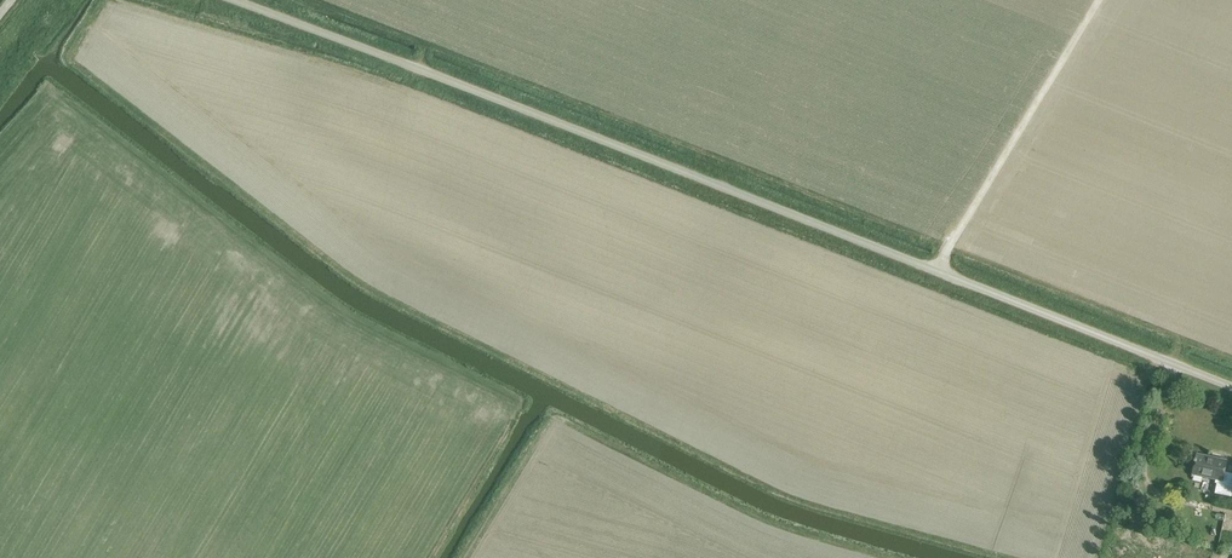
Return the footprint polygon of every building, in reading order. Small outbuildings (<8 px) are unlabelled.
[(1231,497),(1231,473),(1224,472),(1227,462),(1209,458),(1209,457),(1197,454),(1193,474),(1220,480),(1220,483),(1217,483),(1215,493),(1231,497)]
